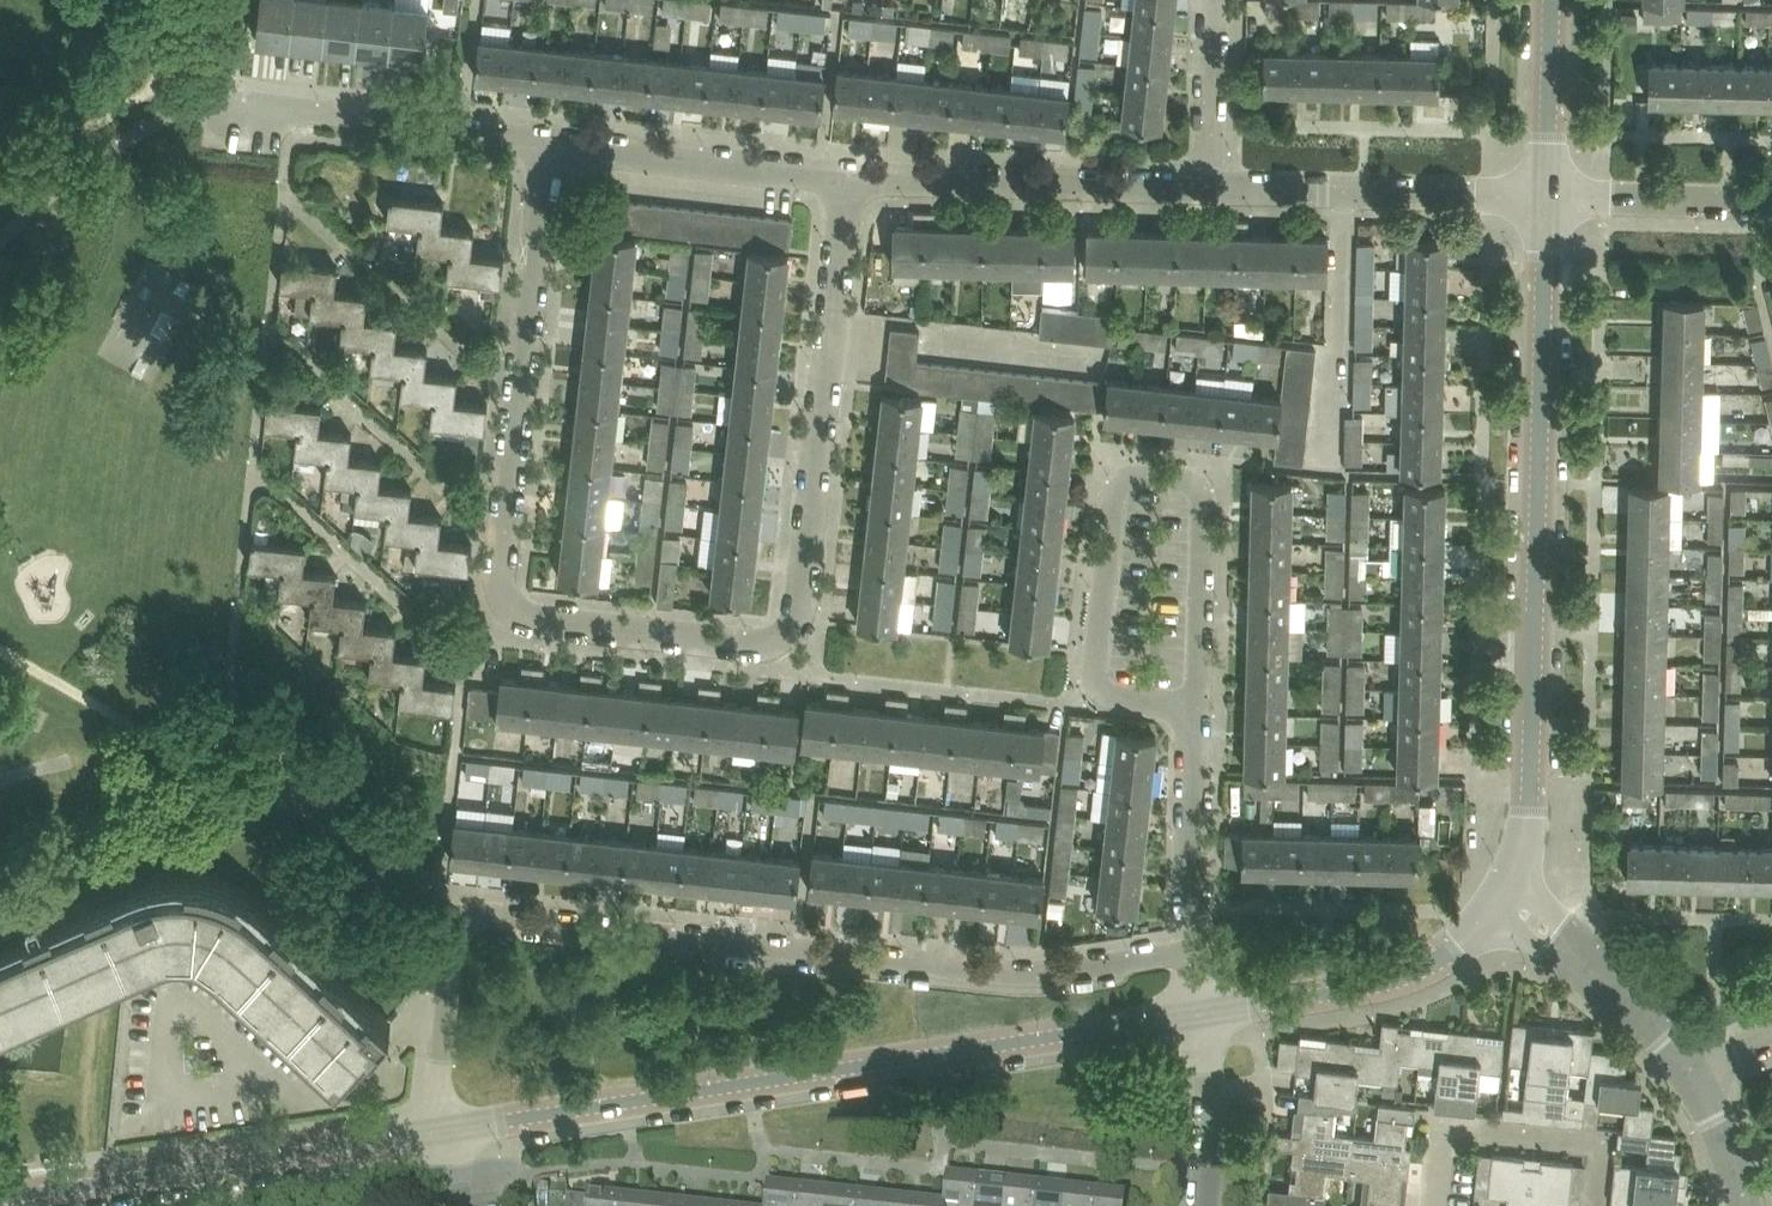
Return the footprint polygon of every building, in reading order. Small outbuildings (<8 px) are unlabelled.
[(290,43),(295,0),(261,0),(257,39),(290,43)] [(324,46),(329,0),(295,0),(290,43),(324,46)] [(357,50),(363,1),(354,0),(329,0),(324,46),(357,50)] [(460,0),(446,0),(445,8),(459,10),(460,0)] [(606,6),(629,8),(630,0),(607,0),(606,6)] [(629,8),(653,11),(654,0),(630,0),(629,8)] [(663,12),(686,14),(687,0),(664,0),(663,12)] [(707,0),(687,0),(686,14),(709,17),(711,0),(707,0)] [(1136,7),(1175,11),(1176,0),(1137,0),(1136,7)] [(1295,15),(1295,0),(1268,0),(1267,14),(1295,15)] [(1295,15),(1320,16),(1321,0),(1295,0),(1295,15)] [(1353,16),(1353,0),(1332,0),(1331,16),(1353,16)] [(1379,17),(1379,0),(1353,0),(1353,16),(1379,17)] [(1410,18),(1411,0),(1395,0),(1387,0),(1387,17),(1410,18)] [(1411,0),(1410,18),(1434,19),(1435,1),(1411,0)] [(357,50),(390,54),(396,5),(363,1),(357,50)] [(745,4),(722,2),(720,18),(743,21),(745,4)] [(872,2),(871,11),(882,12),(883,3),(872,2)] [(883,3),(882,12),(894,13),(895,4),(883,3)] [(769,7),(745,4),(743,21),(767,23),(769,7)] [(396,5),(390,54),(423,57),(429,8),(396,5)] [(1645,6),(1644,20),(1673,21),(1673,20),(1681,20),(1682,7),(1674,7),(1645,6)] [(1688,22),(1710,22),(1711,7),(1689,6),(1688,22)] [(1103,9),(1087,7),(1084,29),(1100,31),(1103,9)] [(1136,7),(1133,35),(1171,40),(1175,11),(1136,7)] [(1711,7),(1710,22),(1736,23),(1736,8),(1711,7)] [(802,11),(779,8),(777,24),(800,27),(802,11)] [(1747,23),(1769,24),(1770,8),(1748,8),(1747,23)] [(826,13),(802,11),(800,27),(824,29),(826,13)] [(1622,12),(1621,30),(1637,31),(1638,13),(1622,12)] [(874,19),(851,16),(849,33),(872,35),(874,19)] [(898,21),(874,19),(872,35),(896,38),(898,21)] [(931,25),(908,23),(907,39),(930,42),(931,25)] [(955,28),(931,25),(930,42),(953,44),(955,28)] [(988,31),(965,29),(963,45),(987,48),(988,31)] [(1100,31),(1084,29),(1081,53),(1098,55),(1100,31)] [(1012,34),(988,31),(987,48),(1010,50),(1012,34)] [(1133,35),(1130,64),(1168,69),(1171,40),(1133,35)] [(1046,38),(1023,36),(1021,52),(1044,54),(1046,38)] [(1069,41),(1046,38),(1044,54),(1068,57),(1069,41)] [(476,78),(505,81),(510,43),(480,39),(476,78)] [(505,81),(534,84),(538,46),(510,43),(505,81)] [(534,84),(563,87),(567,49),(538,46),(534,84)] [(563,87),(591,90),(595,52),(567,49),(563,87)] [(709,69),(705,103),(734,106),(738,67),(740,53),(711,50),(710,64),(709,69)] [(1264,89),(1293,90),(1294,51),(1265,51),(1264,56),(1264,70),(1264,89)] [(1293,90),(1322,90),(1323,52),(1294,51),(1293,90)] [(591,90),(620,93),(624,55),(595,52),(591,90)] [(1322,90),(1351,91),(1352,53),(1323,52),(1322,90)] [(1351,91),(1380,92),(1381,53),(1352,53),(1351,91)] [(1380,92),(1409,92),(1410,54),(1381,53),(1380,92)] [(1410,54),(1409,92),(1438,93),(1439,54),(1410,54)] [(620,93),(648,96),(652,58),(624,55),(620,93)] [(1248,56),(1248,69),(1264,70),(1264,56),(1248,56)] [(648,96),(677,100),(681,61),(652,58),(648,96)] [(795,78),(791,112),(820,115),(823,91),(825,76),(826,63),(797,59),(795,73),(795,78)] [(677,100),(705,103),(710,64),(681,61),(677,100)] [(1649,100),(1682,101),(1683,64),(1650,63),(1649,100)] [(1130,64),(1126,93),(1165,97),(1168,69),(1130,64)] [(1682,101),(1714,102),(1715,65),(1683,64),(1682,101)] [(1714,102),(1747,102),(1748,66),(1715,65),(1714,102)] [(1080,66),(1077,87),(1094,89),(1096,67),(1080,66)] [(1771,103),(1771,66),(1748,66),(1747,102),(1771,103)] [(734,106),(763,109),(767,70),(738,67),(734,106)] [(834,107),(864,111),(868,72),(839,69),(834,107)] [(763,109),(791,112),(795,73),(767,70),(763,109)] [(864,111),(892,114),(897,75),(868,72),(864,111)] [(892,114),(921,117),(925,78),(897,75),(892,114)] [(921,117),(949,120),(954,82),(925,78),(921,117)] [(949,120),(978,123),(982,85),(954,82),(949,120)] [(978,123),(1007,126),(1011,88),(982,85),(978,123)] [(1094,89),(1077,87),(1075,111),(1091,113),(1094,89)] [(1007,126),(1035,129),(1039,91),(1011,88),(1007,126)] [(1039,91),(1035,129),(1064,133),(1069,94),(1039,91)] [(1165,97),(1126,93),(1123,122),(1161,127),(1165,97)] [(388,221),(420,225),(441,227),(443,202),(391,196),(388,221)] [(603,226),(618,227),(621,200),(606,199),(603,226)] [(618,227),(632,229),(635,202),(621,200),(618,227)] [(632,229),(646,230),(649,204),(635,202),(632,229)] [(646,230),(661,232),(664,205),(649,204),(646,230)] [(661,232),(675,234),(678,207),(664,205),(661,232)] [(675,234),(689,235),(692,208),(678,207),(675,234)] [(692,208),(689,235),(704,237),(707,210),(692,208)] [(704,237),(718,238),(721,212),(707,210),(704,237)] [(894,266),(924,267),(926,211),(915,211),(914,225),(895,225),(894,266)] [(924,267),(954,268),(955,226),(936,226),(936,212),(926,211),(924,267)] [(718,238),(732,240),(735,213),(721,212),(718,238)] [(954,268),(983,269),(985,213),(974,212),(974,227),(955,226),(954,268)] [(732,240),(747,242),(750,215),(735,213),(732,240)] [(983,269),(1013,270),(1014,228),(995,227),(995,213),(985,213),(983,269)] [(1013,270),(1043,270),(1045,214),(1034,214),(1034,228),(1014,228),(1013,270)] [(1045,214),(1043,270),(1073,271),(1074,230),(1055,229),(1056,215),(1045,214)] [(747,242),(761,243),(764,216),(750,215),(747,242)] [(761,243),(775,245),(778,218),(764,216),(761,243)] [(1087,272),(1117,272),(1119,216),(1107,216),(1107,231),(1088,230),(1087,272)] [(1117,272),(1147,273),(1148,232),(1130,231),(1130,216),(1119,216),(1117,272)] [(778,218),(775,245),(790,246),(793,219),(778,218)] [(1147,273),(1177,274),(1179,218),(1167,218),(1167,232),(1148,232),(1147,273)] [(1177,274),(1207,275),(1208,233),(1190,233),(1190,218),(1179,218),(1177,274)] [(1207,275),(1237,276),(1238,220),(1228,219),(1227,234),(1208,233),(1207,275)] [(1237,276),(1266,276),(1267,235),(1248,234),(1249,220),(1238,220),(1237,276)] [(1266,276),(1295,278),(1297,221),(1286,221),(1286,235),(1267,235),(1266,276)] [(1297,221),(1295,278),(1326,278),(1327,236),(1307,236),(1308,221),(1297,221)] [(417,248),(450,251),(471,254),(474,231),(441,227),(420,225),(417,248)] [(597,233),(594,264),(632,268),(636,237),(597,233)] [(1408,238),(1408,268),(1447,269),(1447,239),(1408,238)] [(1359,243),(1358,266),(1375,267),(1375,243),(1359,243)] [(691,248),(672,246),(669,272),(688,274),(691,248)] [(695,250),(693,274),(712,276),(714,252),(695,250)] [(749,250),(746,280),(786,285),(789,254),(749,250)] [(471,254),(450,251),(447,276),(483,280),(498,282),(501,282),(504,257),(471,254)] [(281,285),(314,289),(314,288),(334,291),(337,267),(284,260),(281,285)] [(594,264),(591,292),(629,296),(632,268),(594,264)] [(1375,267),(1358,266),(1358,290),(1374,290),(1375,267)] [(1391,267),(1390,296),(1407,297),(1446,298),(1447,269),(1408,268),(1391,267)] [(688,274),(669,272),(666,295),(685,297),(688,274)] [(693,274),(691,297),(709,299),(712,276),(693,274)] [(483,280),(481,295),(496,296),(498,282),(483,280)] [(746,280),(743,309),(782,314),(786,285),(746,280)] [(1667,300),(1667,302),(1668,302),(1667,330),(1704,331),(1704,325),(1705,301),(1712,301),(1712,288),(1712,285),(1681,284),(1681,300),(1667,300)] [(311,312),(344,316),(364,318),(367,294),(334,291),(314,288),(314,289),(311,312)] [(591,292),(588,320),(626,325),(629,296),(591,292)] [(1407,297),(1406,325),(1445,326),(1446,298),(1407,297)] [(1357,301),(1357,323),(1373,324),(1374,301),(1357,301)] [(1763,325),(1757,302),(1743,305),(1749,329),(1763,325)] [(684,305),(665,303),(662,329),(681,331),(684,305)] [(689,306),(687,331),(705,333),(707,308),(690,306),(689,306)] [(1040,330),(1040,335),(1054,337),(1058,309),(1043,307),(1040,330)] [(743,309),(740,337),(779,342),(782,314),(743,309)] [(1058,309),(1054,337),(1069,339),(1072,310),(1058,309)] [(1072,310),(1069,339),(1084,341),(1087,312),(1072,310)] [(1087,312),(1084,341),(1098,342),(1102,314),(1087,312)] [(1102,314),(1098,342),(1113,344),(1116,315),(1102,314)] [(340,340),(374,344),(394,345),(397,322),(364,318),(344,316),(340,340)] [(588,320),(584,348),(623,353),(626,325),(588,320)] [(1252,321),(1251,333),(1263,334),(1263,322),(1252,321)] [(1373,324),(1357,323),(1356,348),(1372,348),(1373,324)] [(1121,325),(1119,343),(1142,346),(1144,327),(1121,325)] [(1406,325),(1405,354),(1444,355),(1445,326),(1406,325)] [(1144,327),(1142,346),(1167,349),(1169,330),(1144,327)] [(891,328),(890,342),(918,345),(920,331),(891,328)] [(681,331),(662,329),(660,352),(679,354),(681,331)] [(1667,330),(1666,359),(1703,361),(1704,331),(1667,330)] [(687,331),(684,355),(685,355),(702,356),(705,333),(687,331)] [(1178,331),(1176,349),(1200,352),(1202,334),(1178,331)] [(1202,334),(1200,352),(1223,355),(1225,336),(1202,334)] [(1751,339),(1757,362),(1771,359),(1765,335),(1751,339)] [(740,337),(737,365),(776,370),(779,342),(740,337)] [(1236,337),(1234,356),(1258,359),(1260,340),(1236,337)] [(1260,340),(1258,359),(1280,361),(1282,343),(1260,340)] [(890,342),(888,357),(916,360),(918,345),(890,342)] [(371,367),(404,371),(425,373),(428,349),(394,345),(374,344),(371,367)] [(1287,346),(1286,361),(1315,364),(1316,350),(1292,347),(1287,346)] [(584,348),(581,378),(619,382),(623,353),(584,348)] [(1405,354),(1404,382),(1443,383),(1444,355),(1405,354)] [(888,357),(886,371),(915,375),(916,361),(916,360),(888,357)] [(1356,359),(1355,381),(1371,381),(1372,359),(1356,359)] [(1666,359),(1665,389),(1702,390),(1703,361),(1666,359)] [(1757,362),(1762,385),(1771,383),(1771,363),(1771,359),(1757,362)] [(663,361),(660,386),(677,388),(680,363),(676,363),(663,361)] [(915,375),(913,389),(928,391),(931,363),(916,361),(915,375)] [(1286,361),(1284,375),(1313,378),(1315,364),(1286,361)] [(680,363),(677,388),(694,389),(697,365),(684,364),(680,363)] [(931,363),(928,391),(942,392),(945,364),(931,363)] [(945,364),(942,392),(956,394),(959,366),(945,364)] [(737,365),(734,394),(773,399),(776,370),(737,365)] [(959,366),(956,394),(964,395),(970,396),(973,367),(959,366)] [(973,367),(970,396),(981,397),(985,397),(988,369),(973,367)] [(988,369),(985,397),(999,399),(1002,370),(988,369)] [(1002,370),(999,399),(1013,400),(1016,372),(1002,370)] [(401,394),(433,398),(455,401),(455,400),(457,377),(425,373),(404,371),(401,394)] [(886,371),(885,386),(913,389),(915,375),(886,371)] [(1016,372),(1013,400),(1027,402),(1031,374),(1016,372)] [(1196,389),(1192,428),(1220,431),(1224,392),(1226,376),(1198,373),(1196,389)] [(1031,374),(1027,402),(1042,404),(1045,375),(1031,374)] [(1045,375),(1042,404),(1056,405),(1059,377),(1045,375)] [(1284,375),(1283,389),(1312,392),(1313,378),(1284,375)] [(1256,379),(1226,376),(1224,392),(1254,395),(1256,379)] [(1059,377),(1056,405),(1070,407),(1073,378),(1059,377)] [(581,378),(578,406),(616,411),(619,382),(581,378)] [(1073,378),(1070,407),(1085,408),(1088,380),(1073,378)] [(1105,418),(1134,421),(1138,382),(1109,379),(1105,418)] [(1088,380),(1085,408),(1095,409),(1099,410),(1102,382),(1088,380)] [(1371,381),(1355,381),(1354,406),(1371,406),(1371,381)] [(1134,421),(1163,425),(1167,386),(1138,382),(1134,421)] [(1404,382),(1403,411),(1442,412),(1443,383),(1404,382)] [(660,386),(658,410),(671,411),(675,411),(677,388),(660,386)] [(1163,425),(1192,428),(1196,389),(1167,386),(1163,425)] [(677,388),(675,411),(679,412),(692,413),(694,389),(677,388)] [(1282,398),(1281,403),(1310,406),(1312,392),(1283,389),(1282,398)] [(1665,389),(1664,418),(1701,419),(1702,390),(1665,389)] [(1220,431),(1249,434),(1254,395),(1224,392),(1220,431)] [(734,394),(731,423),(769,428),(773,399),(734,394)] [(885,394),(881,424),(920,428),(923,398),(885,394)] [(961,408),(958,432),(977,435),(977,433),(979,410),(981,397),(970,396),(964,395),(963,408),(961,408)] [(1279,417),(1281,403),(1282,398),(1254,395),(1249,434),(1277,437),(1278,432),(1279,417)] [(455,401),(433,398),(431,423),(466,427),(480,428),(485,429),(488,404),(455,400),(455,401)] [(265,425),(299,429),(318,431),(318,429),(321,407),(268,399),(265,425)] [(1281,403),(1279,417),(1308,421),(1310,406),(1281,403)] [(578,406),(575,435),(613,439),(616,411),(578,406)] [(1021,409),(1018,438),(1033,440),(1072,444),(1075,415),(1051,412),(1039,411),(1037,411),(1021,409)] [(977,433),(995,435),(997,412),(979,410),(977,433)] [(1403,411),(1403,440),(1442,441),(1442,412),(1403,411)] [(1346,416),(1345,438),(1362,439),(1362,417),(1346,416)] [(1279,417),(1278,432),(1307,435),(1308,421),(1279,417)] [(1664,418),(1663,447),(1700,449),(1701,419),(1664,418)] [(653,419),(650,442),(668,444),(671,421),(670,421),(653,419)] [(676,421),(674,445),(692,447),(695,423),(678,421),(676,421)] [(731,423),(728,451),(766,456),(769,428),(731,423)] [(881,424),(878,451),(917,456),(920,428),(881,424)] [(466,427),(464,448),(478,450),(480,428),(466,427)] [(295,452),(328,456),(348,458),(352,434),(318,429),(318,431),(299,429),(295,452)] [(974,457),(977,435),(958,432),(956,455),(974,457)] [(1277,437),(1276,446),(1305,449),(1307,435),(1278,432),(1277,437)] [(974,457),(992,459),(995,435),(977,433),(977,435),(974,457)] [(575,435),(572,463),(610,467),(613,439),(575,435)] [(1362,439),(1345,438),(1345,463),(1361,463),(1362,439)] [(1033,440),(1030,468),(1069,472),(1072,444),(1033,440)] [(1442,441),(1403,440),(1402,469),(1441,470),(1442,441)] [(650,442),(648,466),(664,468),(665,468),(668,445),(668,444),(650,442)] [(674,445),(671,469),(673,469),(690,471),(692,447),(674,445)] [(1276,446),(1275,460),(1304,463),(1305,449),(1276,446)] [(1700,449),(1663,447),(1662,471),(1661,471),(1661,477),(1698,479),(1700,449)] [(728,451),(725,480),(763,484),(766,456),(728,451)] [(878,451),(875,480),(914,484),(917,456),(878,451)] [(1750,464),(1771,464),(1771,453),(1750,453),(1750,464)] [(325,479),(359,484),(359,483),(378,485),(381,461),(348,458),(328,456),(325,479)] [(572,463),(568,491),(607,496),(610,467),(572,463)] [(968,489),(970,466),(951,464),(949,487),(968,489)] [(994,469),(975,467),(973,490),(991,493),(994,469)] [(1030,468),(1027,497),(1065,501),(1069,472),(1030,468)] [(665,478),(646,475),(643,500),(662,502),(665,478)] [(669,478),(667,502),(686,504),(688,480),(669,478)] [(725,480),(722,508),(760,513),(763,484),(725,480)] [(875,480),(872,508),(910,513),(914,484),(875,480)] [(1254,482),(1253,511),(1292,512),(1292,483),(1254,482)] [(356,507),(388,510),(409,512),(412,489),(378,485),(359,483),(359,484),(356,507)] [(1632,484),(1631,515),(1669,516),(1670,486),(1632,484)] [(1407,485),(1406,514),(1444,516),(1445,486),(1407,485)] [(949,487),(946,512),(963,514),(965,514),(968,489),(949,487)] [(1731,487),(1731,511),(1746,511),(1747,488),(1731,487)] [(973,490),(970,514),(971,514),(989,516),(991,493),(973,490)] [(1328,490),(1327,513),(1346,514),(1346,490),(1328,490)] [(1353,490),(1353,513),(1370,513),(1371,491),(1353,490)] [(568,491),(565,520),(603,525),(604,524),(622,526),(625,498),(607,496),(568,491)] [(1710,493),(1710,517),(1723,517),(1724,493),(1710,493)] [(1027,497),(1024,525),(1062,530),(1065,501),(1027,497)] [(662,502),(643,500),(640,524),(659,526),(662,502)] [(667,502),(664,526),(684,528),(686,504),(667,502)] [(705,506),(702,535),(719,537),(756,541),(760,513),(722,508),(705,506)] [(872,508),(868,537),(907,542),(910,513),(872,508)] [(386,535),(418,538),(438,541),(438,539),(441,516),(409,512),(388,510),(386,535)] [(1253,511),(1252,540),(1291,541),(1292,512),(1253,511)] [(1346,514),(1327,513),(1327,537),(1345,538),(1346,514)] [(1353,513),(1352,538),(1369,538),(1370,513),(1353,513)] [(1406,514),(1405,544),(1443,545),(1444,516),(1406,514)] [(1631,515),(1631,544),(1668,545),(1669,516),(1631,515)] [(1710,517),(1709,541),(1723,541),(1723,517),(1710,517)] [(565,520),(562,549),(600,553),(603,525),(565,520)] [(963,523),(945,521),(942,546),(961,548),(963,523)] [(1730,523),(1730,547),(1745,548),(1746,524),(1730,523)] [(987,526),(969,524),(966,547),(985,550),(987,526)] [(1024,525),(1021,554),(1059,558),(1062,530),(1024,525)] [(353,528),(352,541),(365,553),(375,542),(364,532),(353,528)] [(641,532),(638,557),(654,559),(657,534),(641,532)] [(664,534),(661,560),(678,562),(681,536),(664,534)] [(702,535),(698,563),(716,565),(715,566),(753,571),(756,541),(719,537),(702,535)] [(868,537),(865,566),(904,570),(907,542),(868,537)] [(438,541),(418,538),(415,562),(470,569),(472,543),(438,539),(438,541)] [(253,539),(250,564),(269,567),(266,590),(280,591),(283,567),(303,570),(306,546),(253,539)] [(1252,540),(1251,570),(1290,571),(1291,541),(1252,540)] [(1405,544),(1404,573),(1442,574),(1443,545),(1405,544)] [(1631,544),(1630,573),(1668,575),(1668,545),(1631,544)] [(961,548),(942,546),(940,569),(958,571),(961,548)] [(985,550),(966,547),(964,573),(982,575),(985,550)] [(1328,547),(1327,571),(1344,572),(1345,548),(1328,547)] [(1730,547),(1729,571),(1744,572),(1745,548),(1730,547)] [(1352,548),(1351,571),(1368,572),(1369,548),(1352,548)] [(600,553),(562,549),(559,578),(597,582),(600,553)] [(1709,552),(1708,576),(1722,576),(1723,553),(1709,552)] [(406,553),(405,567),(415,567),(415,562),(416,554),(406,553)] [(1021,554),(1017,583),(1056,587),(1059,558),(1021,554)] [(654,559),(638,557),(635,583),(651,585),(654,559)] [(678,562),(661,560),(656,602),(673,604),(678,562)] [(753,571),(715,566),(712,595),(750,599),(753,571)] [(865,566),(862,594),(900,599),(916,601),(919,572),(904,570),(865,566)] [(280,591),(313,596),(333,598),(336,574),(303,570),(283,567),(280,591)] [(1251,570),(1251,598),(1289,599),(1290,571),(1251,570)] [(1327,571),(1326,595),(1342,595),(1343,595),(1344,572),(1327,571)] [(1351,571),(1350,595),(1368,596),(1368,572),(1351,571)] [(1404,573),(1404,601),(1442,602),(1442,574),(1404,573)] [(1630,573),(1629,603),(1667,604),(1668,575),(1630,573)] [(1708,576),(1707,600),(1721,600),(1722,576),(1708,576)] [(940,580),(937,603),(953,605),(956,581),(940,580)] [(963,582),(961,605),(977,607),(980,584),(963,582)] [(1729,582),(1728,606),(1743,606),(1744,582),(1729,582)] [(1017,583),(1014,611),(1053,615),(1056,587),(1017,583)] [(900,599),(862,594),(859,624),(897,628),(900,599)] [(310,619),(343,623),(363,625),(366,602),(333,598),(313,596),(310,619)] [(1251,598),(1250,627),(1289,628),(1306,628),(1306,599),(1289,599),(1251,598)] [(1404,601),(1403,629),(1441,630),(1442,602),(1404,601)] [(953,605),(937,603),(935,626),(951,628),(953,605)] [(1629,603),(1628,632),(1666,633),(1667,604),(1629,603)] [(977,607),(961,605),(958,628),(975,630),(977,607)] [(1329,629),(1347,629),(1347,606),(1330,605),(1329,629)] [(1347,606),(1347,629),(1363,630),(1364,606),(1350,606),(1347,606)] [(1743,606),(1728,606),(1727,630),(1743,631),(1743,606)] [(1053,615),(1014,611),(1011,641),(1049,645),(1053,615)] [(1707,611),(1706,635),(1720,635),(1721,612),(1707,611)] [(340,647),(372,650),(393,653),(395,629),(363,625),(343,623),(340,647)] [(1250,627),(1249,655),(1288,656),(1289,628),(1250,627)] [(1329,629),(1329,652),(1342,652),(1346,653),(1347,629),(1329,629)] [(1347,629),(1346,653),(1349,653),(1362,653),(1363,630),(1347,629)] [(1403,629),(1402,659),(1440,660),(1441,630),(1403,629)] [(1628,632),(1628,662),(1665,663),(1666,633),(1628,632)] [(1706,635),(1705,659),(1720,659),(1720,635),(1706,635)] [(1727,641),(1727,665),(1742,665),(1742,642),(1727,641)] [(369,674),(402,678),(423,680),(423,679),(426,657),(393,653),(372,650),(369,674)] [(1249,655),(1248,684),(1287,685),(1288,656),(1249,655)] [(1402,659),(1401,687),(1439,688),(1440,660),(1402,659)] [(1628,662),(1627,691),(1664,692),(1665,663),(1628,662)] [(1325,663),(1324,685),(1341,686),(1341,663),(1325,663)] [(500,688),(497,718),(527,721),(533,666),(523,664),(521,679),(502,677),(500,688)] [(1349,664),(1348,686),(1365,686),(1366,664),(1349,664)] [(1727,665),(1726,689),(1741,689),(1742,665),(1727,665)] [(527,721),(556,725),(561,684),(542,681),(543,667),(533,666),(527,721)] [(1705,670),(1704,694),(1719,694),(1719,670),(1705,670)] [(556,725),(586,728),(592,673),(581,671),(580,686),(561,684),(556,725)] [(586,728),(616,731),(621,690),(601,688),(602,674),(592,673),(586,728)] [(423,680),(402,678),(399,701),(454,708),(457,683),(423,679),(423,680)] [(616,731),(647,735),(653,679),(642,678),(641,692),(621,690),(616,731)] [(647,735),(676,738),(681,697),(662,695),(663,680),(653,679),(647,735)] [(1248,684),(1248,713),(1286,714),(1287,685),(1248,684)] [(485,687),(470,685),(467,714),(482,716),(485,687)] [(676,738),(706,742),(712,686),(701,685),(700,699),(681,697),(676,738)] [(1324,685),(1323,710),(1339,711),(1340,711),(1341,686),(1324,685)] [(706,742),(735,745),(739,704),(721,701),(722,688),(712,686),(706,742)] [(1348,686),(1348,711),(1364,711),(1365,686),(1348,686)] [(500,688),(485,687),(482,716),(497,718),(500,688)] [(1401,687),(1400,716),(1439,717),(1439,688),(1401,687)] [(802,744),(833,747),(839,691),(829,690),(827,705),(807,702),(802,744)] [(833,747),(863,750),(867,709),(848,707),(849,692),(839,691),(833,747)] [(1626,721),(1663,722),(1664,692),(1627,691),(1626,721)] [(735,745),(764,748),(770,693),(759,692),(758,706),(739,704),(735,745)] [(770,693),(764,748),(795,752),(799,710),(779,708),(780,694),(770,693)] [(1704,694),(1704,718),(1718,718),(1719,694),(1704,694)] [(863,750),(892,753),(898,698),(888,697),(886,711),(867,709),(863,750)] [(892,753),(922,757),(926,715),(907,713),(908,699),(898,698),(892,753)] [(1726,700),(1725,724),(1740,725),(1741,701),(1726,700)] [(922,757),(951,760),(957,704),(947,703),(946,717),(926,715),(922,757)] [(951,760),(980,763),(985,722),(965,719),(967,705),(957,704),(951,760)] [(980,763),(1011,766),(1017,711),(1006,710),(1005,724),(985,722),(980,763)] [(1017,711),(1011,766),(1036,769),(1038,769),(1056,771),(1057,759),(1058,753),(1061,730),(1026,726),(1027,712),(1017,711)] [(1248,713),(1247,741),(1286,742),(1286,714),(1248,713)] [(1400,716),(1400,744),(1438,745),(1439,717),(1400,716)] [(1323,720),(1322,743),(1339,743),(1340,720),(1339,720),(1323,720)] [(1365,721),(1347,721),(1346,743),(1365,743),(1365,721)] [(1626,721),(1625,750),(1663,751),(1663,722),(1626,721)] [(1725,724),(1724,748),(1739,748),(1740,725),(1725,724)] [(1703,729),(1703,753),(1717,753),(1718,729),(1703,729)] [(1068,731),(1065,755),(1081,757),(1084,733),(1068,731)] [(1119,731),(1116,761),(1154,765),(1158,736),(1119,731)] [(1286,742),(1247,741),(1246,771),(1285,772),(1286,742)] [(1322,743),(1321,767),(1338,768),(1339,743),(1322,743)] [(1346,744),(1346,768),(1363,769),(1364,745),(1346,744)] [(1438,745),(1400,744),(1399,775),(1437,776),(1438,745)] [(1663,751),(1625,750),(1625,780),(1662,781),(1663,751)] [(1703,753),(1702,776),(1716,777),(1717,753),(1703,753)] [(1081,757),(1065,755),(1063,778),(1079,779),(1081,757)] [(466,775),(489,778),(491,761),(468,759),(466,775)] [(1724,760),(1723,783),(1724,783),(1739,783),(1739,760),(1724,760)] [(491,761),(489,778),(512,780),(514,764),(491,761)] [(1116,761),(1112,789),(1151,794),(1154,765),(1116,761)] [(548,768),(524,766),(522,783),(546,786),(548,768)] [(748,767),(746,782),(760,783),(762,768),(748,767)] [(572,771),(548,768),(546,786),(570,788),(572,771)] [(606,775),(582,772),(579,789),(604,792),(606,775)] [(630,777),(606,775),(604,792),(628,795),(630,777)] [(639,778),(637,795),(661,798),(663,781),(639,778)] [(1251,794),(1274,795),(1274,779),(1251,779),(1251,794)] [(1274,779),(1274,795),(1298,795),(1298,780),(1274,779)] [(889,780),(888,794),(898,795),(899,781),(889,780)] [(1331,798),(1332,781),(1310,780),(1310,798),(1331,798)] [(663,781),(661,798),(685,800),(687,784),(663,781)] [(1357,798),(1357,781),(1332,781),(1331,798),(1357,798)] [(1366,797),(1388,798),(1389,782),(1366,782),(1366,797)] [(1389,782),(1388,798),(1419,799),(1419,783),(1389,782)] [(697,785),(695,801),(719,804),(721,788),(697,785)] [(1624,802),(1648,802),(1649,788),(1624,787),(1624,802)] [(721,788),(719,804),(742,806),(744,791),(721,788)] [(1666,788),(1666,803),(1690,804),(1691,789),(1666,788)] [(1112,789),(1109,818),(1147,823),(1151,794),(1112,789)] [(1691,789),(1690,804),(1714,805),(1715,790),(1691,789)] [(1060,812),(1060,813),(1076,814),(1079,792),(1062,790),(1060,812)] [(1725,790),(1725,806),(1749,806),(1750,791),(1725,790)] [(1749,806),(1771,807),(1771,792),(1750,791),(1749,806)] [(754,792),(752,807),(776,810),(777,794),(754,792)] [(777,794),(776,810),(799,812),(801,796),(777,794)] [(1009,797),(1007,811),(1050,816),(1051,806),(1024,802),(1024,801),(1021,798),(1020,798),(1009,797)] [(826,799),(824,815),(848,818),(850,801),(826,799)] [(850,801),(848,818),(872,821),(874,804),(850,801)] [(883,805),(881,822),(905,824),(907,808),(883,805)] [(907,808),(905,824),(928,827),(930,810),(907,808)] [(776,810),(774,822),(787,824),(788,811),(776,810)] [(941,811),(939,828),(963,831),(965,814),(941,811)] [(1060,813),(1057,836),(1074,837),(1076,814),(1060,813)] [(965,814),(963,831),(985,833),(987,817),(965,814)] [(998,818),(997,834),(1020,837),(1022,820),(998,818)] [(1109,818),(1106,846),(1144,851),(1147,823),(1109,818)] [(450,859),(480,862),(484,824),(455,820),(450,859)] [(1022,820),(1020,837),(1043,840),(1044,823),(1022,820)] [(480,862),(509,865),(513,827),(484,824),(480,862)] [(509,865),(537,868),(541,830),(513,827),(509,865)] [(537,868),(566,872),(570,833),(541,830),(537,868)] [(1243,870),(1272,871),(1273,832),(1228,831),(1227,862),(1243,863),(1243,870)] [(1272,871),(1301,871),(1302,832),(1273,832),(1272,871)] [(1301,871),(1329,872),(1330,833),(1302,832),(1301,871)] [(566,872),(595,875),(599,836),(570,833),(566,872)] [(1329,872),(1358,873),(1359,834),(1330,833),(1329,872)] [(1358,873),(1387,873),(1388,834),(1359,834),(1358,873)] [(1388,834),(1387,873),(1417,874),(1418,835),(1388,834)] [(595,875),(623,878),(628,840),(599,836),(595,875)] [(623,878),(652,881),(656,843),(628,840),(623,878)] [(844,854),(840,892),(868,895),(872,857),(874,844),(845,841),(844,854)] [(872,857),(868,895),(897,898),(901,860),(900,860),(902,845),(874,842),(874,844),(872,857)] [(652,881),(681,884),(685,846),(656,843),(652,881)] [(1628,880),(1658,881),(1659,843),(1629,843),(1628,880)] [(1658,881),(1688,882),(1689,844),(1659,843),(1658,881)] [(1688,882),(1717,883),(1718,845),(1689,844),(1688,882)] [(1056,845),(1053,869),(1070,871),(1072,847),(1056,845)] [(1717,883),(1746,883),(1747,845),(1718,845),(1717,883)] [(1771,884),(1771,846),(1747,845),(1746,883),(1771,884)] [(681,884),(710,887),(714,849),(685,846),(681,884)] [(1106,846),(1102,875),(1141,880),(1144,851),(1106,846)] [(710,887),(739,891),(743,852),(714,849),(710,887)] [(810,889),(840,892),(844,854),(815,851),(810,889)] [(739,891),(767,894),(771,855),(743,852),(739,891)] [(771,855),(767,894),(796,897),(800,859),(771,855)] [(897,898),(925,902),(929,864),(901,860),(897,898)] [(925,902),(955,905),(959,867),(929,864),(925,902)] [(955,905),(983,908),(987,870),(959,867),(955,905)] [(1053,870),(1051,893),(1067,895),(1070,871),(1053,869),(1053,870)] [(983,908),(1012,911),(1016,873),(987,870),(983,908)] [(139,960),(162,950),(175,947),(176,947),(180,947),(185,947),(189,947),(193,948),(197,949),(201,951),(205,953),(208,955),(212,958),(218,963),(338,1073),(389,1017),(264,902),(254,895),(245,888),(234,882),(223,878),(212,874),(200,872),(189,871),(177,871),(165,872),(149,875),(142,877),(132,881),(132,882),(0,939),(0,1021),(139,960)] [(1016,873),(1012,911),(1040,914),(1044,877),(1016,873)] [(1141,880),(1102,875),(1099,904),(1137,909),(1141,880)] [(1050,900),(1048,914),(1062,915),(1063,901),(1050,900)] [(1383,1021),(1380,1049),(1378,1080),(1398,1082),(1400,1060),(1420,1062),(1423,1031),(1398,1028),(1399,1022),(1383,1021)] [(1514,1021),(1509,1062),(1529,1064),(1525,1094),(1546,1097),(1553,1032),(1546,1032),(1546,1024),(1534,1023),(1514,1021)] [(1553,1032),(1546,1097),(1567,1099),(1571,1069),(1586,1071),(1589,1071),(1594,1030),(1574,1028),(1562,1026),(1561,1033),(1553,1032)] [(1449,1034),(1423,1031),(1420,1062),(1439,1064),(1434,1108),(1455,1110),(1464,1030),(1450,1028),(1449,1034)] [(1479,1031),(1464,1030),(1455,1110),(1476,1113),(1480,1069),(1501,1071),(1505,1040),(1478,1037),(1479,1031)] [(1589,1071),(1586,1099),(1600,1100),(1627,1103),(1624,1129),(1624,1130),(1624,1131),(1650,1133),(1652,1134),(1652,1132),(1652,1131),(1655,1105),(1640,1103),(1641,1085),(1636,1079),(1625,1077),(1618,1077),(1619,1068),(1622,1068),(1623,1063),(1623,1061),(1610,1059),(1611,1050),(1592,1048),(1594,1030),(1589,1071)] [(1317,1073),(1315,1094),(1337,1098),(1342,1039),(1327,1037),(1327,1043),(1281,1038),(1278,1066),(1297,1068),(1297,1070),(1317,1073)] [(1357,1040),(1342,1039),(1337,1098),(1356,1100),(1358,1078),(1378,1080),(1380,1049),(1356,1046),(1357,1040)] [(1384,1082),(1382,1095),(1396,1096),(1397,1086),(1397,1084),(1384,1082)] [(1274,1145),(1294,1148),(1352,1154),(1355,1134),(1333,1131),(1337,1098),(1315,1094),(1300,1093),(1296,1133),(1276,1131),(1274,1145)] [(1355,1134),(1352,1154),(1410,1160),(1412,1146),(1406,1145),(1409,1120),(1414,1121),(1416,1106),(1379,1102),(1376,1136),(1355,1134)] [(1504,1105),(1503,1116),(1523,1118),(1524,1108),(1504,1105)] [(1584,1114),(1583,1125),(1597,1127),(1599,1110),(1585,1108),(1584,1114)] [(1566,1112),(1565,1123),(1583,1125),(1584,1114),(1566,1112)] [(1616,1161),(1614,1182),(1678,1189),(1679,1181),(1686,1182),(1687,1171),(1687,1169),(1680,1168),(1682,1149),(1675,1148),(1677,1135),(1652,1132),(1652,1134),(1650,1133),(1648,1148),(1647,1165),(1616,1161)] [(1290,1188),(1288,1202),(1324,1205),(1328,1172),(1350,1175),(1352,1154),(1294,1148),(1293,1162),(1299,1163),(1296,1189),(1290,1188)] [(1507,1205),(1529,1205),(1533,1165),(1525,1164),(1526,1157),(1494,1153),(1491,1180),(1477,1178),(1475,1192),(1508,1196),(1507,1205)] [(1350,1175),(1371,1177),(1368,1205),(1405,1205),(1406,1200),(1400,1199),(1403,1175),(1409,1175),(1410,1160),(1352,1154),(1350,1175)] [(1533,1165),(1529,1205),(1550,1205),(1550,1201),(1584,1204),(1587,1169),(1574,1168),(1574,1162),(1542,1158),(1541,1166),(1533,1165)] [(943,1205),(973,1205),(975,1185),(947,1182),(947,1180),(946,1180),(943,1205)] [(1684,1198),(1677,1197),(1678,1189),(1614,1182),(1611,1203),(1638,1205),(1683,1205),(1684,1198)] [(975,1185),(973,1205),(1003,1205),(1005,1189),(975,1185)] [(1005,1189),(1003,1205),(1032,1205),(1034,1192),(1006,1189),(1006,1187),(1005,1187),(1005,1189)] [(767,1190),(765,1205),(795,1205),(796,1194),(768,1191),(768,1190),(767,1190)] [(1034,1192),(1032,1205),(1062,1205),(1063,1195),(1034,1192)] [(796,1194),(795,1205),(824,1205),(825,1198),(796,1194)] [(1062,1205),(1092,1205),(1093,1199),(1065,1196),(1065,1194),(1063,1194),(1063,1195),(1062,1205)] [(564,1205),(617,1205),(617,1203),(589,1200),(589,1199),(587,1198),(587,1200),(566,1198),(566,1196),(565,1196),(564,1205)] [(824,1205),(854,1205),(855,1201),(827,1198),(827,1196),(825,1196),(825,1198),(824,1205)]
